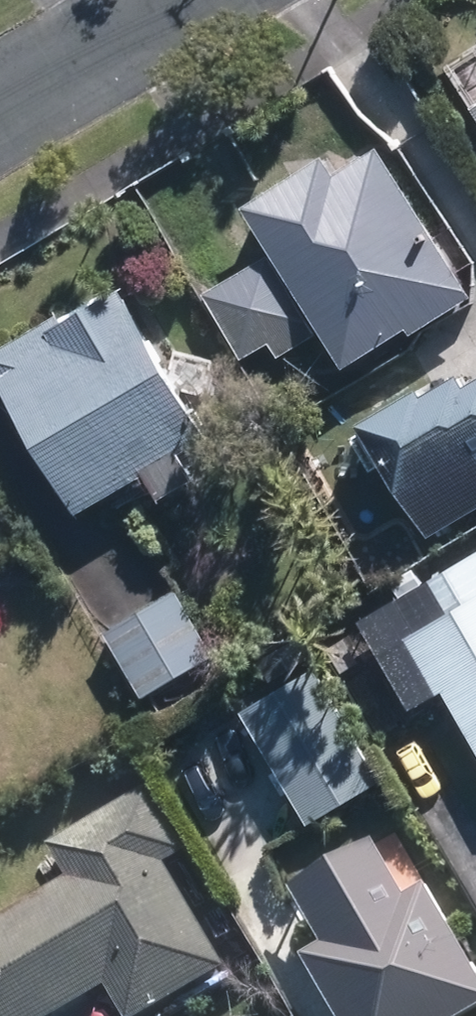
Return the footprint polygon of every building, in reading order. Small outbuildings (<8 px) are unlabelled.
[(466,109),(475,126),(475,103),(466,109)] [(475,289),(380,138),(336,165),(325,147),(242,199),(344,360),(409,320),(413,328),(475,289)] [(203,288),(242,354),(270,337),(280,353),(317,332),(270,249),(203,288)] [(70,500),(139,460),(155,489),(188,469),(172,440),(201,423),(115,275),(58,306),(55,302),(0,335),(0,380),(70,500)] [(465,376),(457,362),(422,382),(418,378),(358,412),(431,535),(475,508),(475,370),(465,376)] [(431,573),(450,606),(407,632),(439,689),(446,685),(475,736),(475,548),(431,573)] [(99,624),(137,688),(210,645),(172,581),(99,624)] [(382,772),(315,659),(240,703),(307,815),(382,772)] [(216,960),(157,854),(177,843),(139,777),(38,834),(60,873),(0,907),(0,1015),(33,1015),(100,977),(120,1015),(216,960)] [(426,881),(300,954),(336,1015),(459,1015),(475,1006),(475,967),(426,881)]
